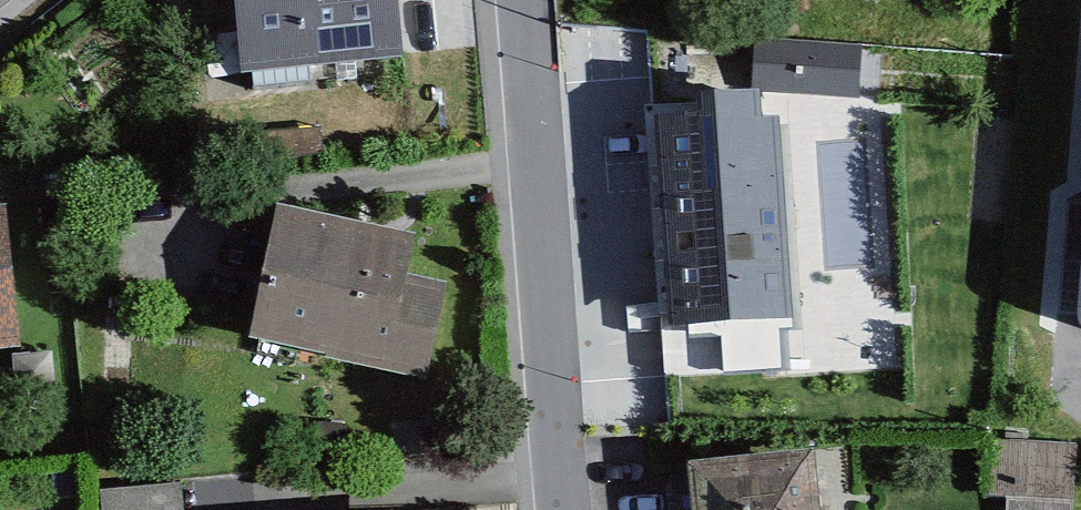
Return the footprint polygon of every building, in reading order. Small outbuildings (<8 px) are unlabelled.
[(402,65),(397,0),(235,0),(242,79),(402,65)] [(862,47),(756,40),(752,92),(859,99),(862,47)] [(697,119),(655,121),(667,332),(793,325),(780,97),(696,101),(697,119)] [(0,208),(0,351),(20,348),(4,207),(0,208)] [(418,236),(273,209),(247,347),(428,381),(447,284),(410,277),(418,236)] [(985,440),(983,500),(997,501),(996,509),(1073,509),(1075,443),(985,440)] [(686,466),(690,509),(820,509),(815,454),(686,466)] [(180,484),(98,491),(100,509),(183,509),(180,484)]
